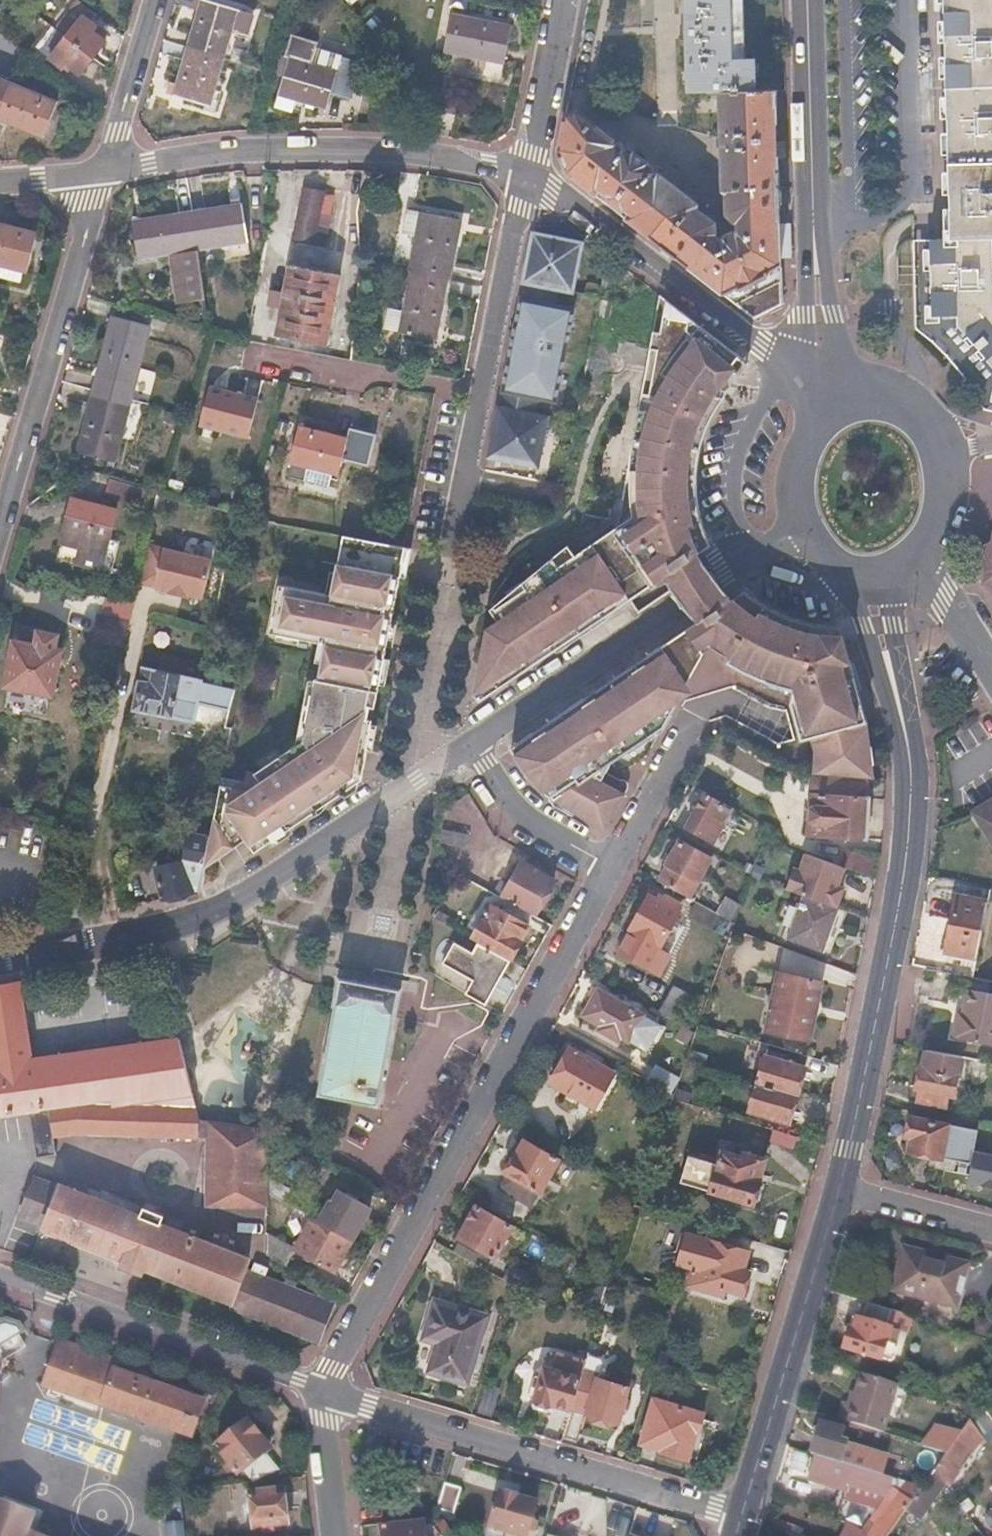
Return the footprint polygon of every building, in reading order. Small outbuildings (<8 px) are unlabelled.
[(190,48),(179,84),(176,83),(173,94),(204,103),(207,104),(212,87),(221,58),(228,35),(232,36),(234,28),(240,9),(208,0),(202,0),(199,11),(202,12),(190,48)] [(660,175),(653,170),(655,168),(626,146),(625,148),(575,110),(567,112),(559,150),(564,172),(656,243),(753,318),(760,315),(781,304),(780,258),(778,209),(778,189),(778,160),(768,160),(768,152),(774,152),(774,130),(768,130),(768,121),(776,121),(776,90),(755,90),(755,59),(731,59),(730,0),(685,0),(688,91),(709,91),(709,94),(720,94),(722,190),(726,193),(726,215),(735,221),(740,221),(740,231),(735,234),(733,232),(723,237),(722,242),(718,244),(713,233),(715,229),(715,225),(708,218),(693,209),(695,202),(660,175)] [(951,239),(930,240),(933,314),(950,313),(991,363),(991,0),(944,0),(951,239)] [(74,9),(58,29),(95,58),(109,41),(96,31),(99,27),(74,9)] [(254,14),(240,9),(234,28),(248,32),(254,14)] [(501,27),(452,18),(446,52),(487,59),(487,63),(505,66),(513,26),(502,24),(501,27)] [(58,29),(54,26),(37,48),(64,69),(68,64),(82,75),(95,58),(58,29)] [(337,72),(289,58),(277,95),(302,101),(303,98),(328,105),(332,90),(351,95),(360,64),(341,59),(337,72)] [(0,78),(0,121),(43,137),(58,101),(9,82),(0,78)] [(222,90),(212,87),(207,104),(204,103),(203,109),(215,112),(222,90)] [(325,191),(303,187),(292,241),(325,247),(328,229),(318,227),(325,191)] [(143,218),(132,220),(137,256),(170,252),(177,301),(204,297),(197,248),(227,243),(230,257),(249,254),(242,204),(231,206),(231,209),(192,215),(144,222),(143,218)] [(401,233),(418,237),(411,273),(400,334),(438,341),(441,326),(437,325),(446,280),(455,229),(459,230),(461,220),(406,209),(401,233)] [(0,224),(0,264),(2,265),(0,273),(0,278),(23,283),(35,232),(0,224)] [(582,242),(531,232),(522,279),(552,285),(563,287),(573,289),(574,286),(582,242)] [(915,242),(918,328),(947,354),(969,381),(986,411),(991,413),(991,363),(950,313),(933,314),(930,240),(915,240),(915,242)] [(288,264),(283,291),(278,320),(275,337),(326,346),(340,275),(288,264)] [(552,285),(522,279),(520,287),(551,294),(552,285)] [(602,282),(587,279),(585,288),(600,291),(602,282)] [(573,289),(563,287),(562,296),(598,303),(600,291),(585,288),(574,286),(573,289)] [(283,291),(271,289),(266,317),(278,320),(283,291)] [(480,695),(662,576),(676,599),(689,619),(691,617),(699,623),(687,631),(507,754),(537,796),(599,832),(619,797),(617,795),(623,787),(616,781),(611,780),(606,778),(600,775),(605,766),(618,773),(641,760),(658,729),(697,657),(695,651),(699,647),(705,650),(720,659),(717,663),(745,677),(752,679),(750,685),(781,696),(783,701),(782,705),(791,742),(801,739),(805,754),(803,775),(867,780),(861,725),(835,630),(822,628),(808,625),(790,620),(770,610),(756,602),(735,590),(725,598),(721,593),(709,581),(697,553),(710,545),(707,537),(703,526),(698,508),(695,490),(695,476),(696,461),(699,445),(704,429),(706,426),(711,415),(726,390),(728,390),(739,377),(747,369),(746,362),(657,293),(650,329),(643,328),(637,364),(630,403),(625,424),(621,447),(619,467),(618,483),(620,500),(623,516),(565,554),(557,544),(501,589),(488,600),(478,609),(485,620),(473,628),(462,695),(467,703),(480,695)] [(563,303),(519,295),(495,408),(548,419),(549,420),(556,390),(553,389),(569,315),(567,314),(568,312),(568,306),(566,305),(563,303)] [(400,311),(389,309),(386,327),(397,329),(400,311)] [(103,365),(101,364),(94,387),(87,412),(91,413),(81,449),(113,458),(121,429),(124,430),(133,398),(123,395),(127,381),(137,384),(142,366),(137,365),(149,323),(117,314),(103,365)] [(153,370),(142,366),(137,384),(133,398),(144,401),(153,370)] [(137,384),(127,381),(123,395),(133,398),(137,384)] [(221,392),(207,389),(198,424),(249,436),(257,403),(220,395),(221,392)] [(548,419),(495,408),(485,457),(489,458),(538,467),(548,419)] [(576,416),(565,414),(564,423),(574,425),(576,416)] [(348,438),(299,427),(291,464),(298,466),(295,477),(309,480),(311,469),(339,475),(342,460),(371,467),(377,434),(350,428),(348,438)] [(78,501),(71,499),(65,523),(72,525),(78,501)] [(72,525),(65,523),(60,545),(79,550),(75,565),(99,572),(115,511),(78,501),(72,525)] [(981,584),(991,585),(991,534),(981,584)] [(318,680),(315,679),(303,739),(242,781),(222,777),(212,819),(208,839),(201,870),(365,758),(407,549),(404,548),(355,539),(344,537),(331,596),(280,586),(271,636),(326,646),(318,680)] [(220,557),(168,546),(159,588),(211,599),(220,557)] [(56,636),(19,628),(7,686),(54,695),(62,652),(57,651),(58,648),(54,647),(56,636)] [(203,680),(143,666),(128,725),(190,740),(192,731),(223,738),(234,687),(203,680)] [(361,780),(365,758),(201,870),(197,889),(361,780)] [(869,783),(810,778),(808,834),(866,838),(868,799),(869,783)] [(730,809),(704,795),(686,827),(713,841),(730,809)] [(974,820),(991,848),(991,809),(974,820)] [(467,837),(440,830),(437,844),(437,845),(463,852),(467,837)] [(181,866),(154,871),(159,900),(196,893),(197,889),(201,870),(208,839),(188,836),(181,866)] [(679,841),(666,864),(667,868),(660,882),(689,898),(711,858),(679,841)] [(853,868),(805,853),(800,870),(791,868),(784,892),(840,909),(853,868)] [(552,882),(519,863),(501,896),(534,915),(543,897),(552,882)] [(738,907),(711,892),(704,905),(731,920),(738,907)] [(663,904),(648,896),(629,931),(632,933),(621,953),(659,974),(669,954),(658,948),(681,906),(679,905),(682,900),(669,894),(663,904)] [(986,904),(953,897),(942,953),(975,960),(986,904)] [(840,909),(802,900),(787,938),(823,951),(832,926),(840,929),(845,914),(840,909)] [(527,927),(489,906),(472,936),(510,958),(520,941),(527,927)] [(478,943),(467,964),(477,970),(472,979),(491,990),(500,974),(508,960),(478,943)] [(823,982),(778,972),(767,1033),(811,1040),(823,982)] [(400,989),(338,977),(335,994),(316,1093),(378,1105),(388,1050),(400,989)] [(0,986),(0,1117),(27,1113),(190,1093),(176,1039),(27,1059),(18,984),(0,986)] [(696,1000),(673,988),(660,1013),(682,1025),(696,1000)] [(957,1014),(952,1040),(991,1048),(991,997),(967,992),(962,1015),(957,1014)] [(590,1001),(581,1018),(600,1028),(598,1032),(617,1043),(620,1039),(628,1043),(644,1013),(616,999),(609,1011),(590,1001)] [(728,1009),(718,1006),(714,1018),(725,1021),(728,1009)] [(797,1053),(768,1045),(757,1082),(797,1094),(804,1069),(794,1066),(797,1053)] [(612,1075),(567,1050),(547,1085),(593,1110),(612,1075)] [(921,1071),(918,1071),(914,1091),(919,1092),(916,1104),(943,1110),(946,1097),(952,1099),(956,1079),(959,1079),(963,1061),(925,1053),(921,1071)] [(651,1069),(645,1081),(663,1091),(673,1096),(676,1087),(677,1083),(651,1069)] [(797,1094),(757,1082),(749,1110),(788,1123),(797,1094)] [(676,1087),(673,1096),(672,1099),(712,1111),(716,1096),(692,1089),(691,1092),(676,1087)] [(673,1096),(663,1091),(658,1109),(667,1112),(672,1099),(673,1096)] [(190,1093),(27,1113),(33,1160),(74,1154),(72,1134),(206,1137),(201,1204),(216,1205),(253,1209),(252,1220),(264,1221),(264,1216),(265,1196),(265,1184),(267,1135),(197,1120),(190,1093)] [(948,1126),(911,1119),(906,1139),(910,1140),(908,1151),(942,1158),(948,1126)] [(556,1160),(522,1141),(504,1173),(538,1192),(556,1160)] [(717,1164),(686,1155),(677,1184),(750,1205),(751,1201),(758,1202),(762,1186),(758,1185),(757,1182),(763,1159),(742,1152),(741,1157),(721,1152),(717,1164)] [(538,1192),(504,1173),(496,1188),(530,1207),(538,1192)] [(42,1223),(41,1226),(122,1258),(119,1265),(138,1273),(141,1265),(231,1300),(228,1306),(318,1340),(332,1303),(241,1269),(242,1267),(245,1258),(56,1184),(56,1187),(29,1176),(14,1213),(42,1223)] [(265,1184),(265,1196),(295,1213),(301,1203),(265,1184)] [(331,1208),(327,1206),(316,1224),(350,1243),(359,1226),(367,1212),(338,1195),(331,1208)] [(295,1213),(265,1196),(264,1216),(281,1228),(295,1213)] [(253,1209),(216,1205),(215,1216),(252,1220),(253,1209)] [(509,1227),(474,1208),(457,1238),(492,1257),(509,1227)] [(316,1224),(311,1221),(293,1253),(332,1276),(341,1260),(350,1243),(316,1224)] [(685,1235),(680,1234),(672,1263),(677,1264),(685,1235)] [(748,1252),(685,1235),(677,1264),(692,1268),(687,1287),(703,1291),(705,1285),(739,1294),(744,1292),(749,1274),(747,1272),(743,1271),(748,1252)] [(293,1253),(264,1236),(263,1256),(284,1267),(293,1253)] [(964,1268),(901,1252),(891,1291),(954,1308),(964,1268)] [(253,1261),(245,1258),(242,1267),(250,1269),(253,1261)] [(259,1263),(253,1261),(250,1269),(256,1272),(259,1263)] [(531,1279),(507,1266),(500,1279),(508,1284),(524,1293),(531,1279)] [(432,1301),(421,1339),(435,1343),(427,1372),(465,1383),(485,1317),(432,1301)] [(549,1306),(540,1301),(533,1312),(542,1318),(549,1306)] [(854,1332),(850,1330),(844,1349),(881,1361),(881,1359),(889,1361),(894,1360),(897,1350),(895,1345),(899,1332),(906,1334),(911,1317),(868,1304),(863,1321),(858,1319),(854,1332)] [(18,1332),(24,1328),(19,1323),(12,1320),(5,1319),(0,1320),(0,1343),(18,1332)] [(2,1359),(26,1344),(18,1332),(0,1343),(0,1376),(2,1359)] [(58,1342),(44,1385),(189,1436),(205,1395),(58,1342)] [(579,1379),(541,1368),(530,1404),(532,1408),(545,1412),(548,1410),(567,1418),(570,1407),(579,1379)] [(581,1370),(579,1379),(570,1407),(588,1412),(588,1414),(616,1422),(626,1388),(597,1379),(598,1375),(581,1370)] [(897,1382),(859,1372),(846,1421),(884,1431),(897,1382)] [(702,1414),(653,1399),(640,1443),(658,1448),(659,1452),(687,1460),(688,1457),(696,1459),(704,1432),(698,1430),(702,1414)] [(984,1407),(991,1419),(991,1406),(984,1407)] [(246,1423),(215,1448),(236,1474),(241,1470),(252,1484),(273,1467),(254,1442),(258,1438),(246,1423)] [(841,1430),(820,1423),(809,1454),(838,1464),(846,1443),(838,1440),(841,1430)] [(959,1434),(943,1457),(932,1473),(944,1488),(945,1489),(980,1442),(967,1423),(959,1434)] [(959,1434),(937,1427),(922,1450),(943,1457),(959,1434)] [(883,1501),(867,1523),(874,1526),(868,1535),(889,1535),(915,1498),(919,1493),(838,1464),(829,1489),(846,1495),(848,1489),(883,1501)] [(944,1488),(932,1473),(919,1493),(915,1498),(926,1512),(944,1488)] [(460,1485),(445,1481),(438,1507),(453,1511),(460,1485)] [(283,1491),(248,1495),(251,1528),(286,1525),(283,1491)] [(500,1495),(491,1529),(505,1533),(504,1535),(531,1535),(527,1535),(535,1505),(516,1499),(517,1495),(506,1492),(505,1496),(500,1495)] [(0,1502),(0,1535),(34,1535),(26,1533),(32,1515),(0,1502)] [(167,1520),(168,1535),(185,1535),(183,1518),(167,1520)] [(380,1529),(381,1535),(425,1535),(423,1525),(380,1529)]
